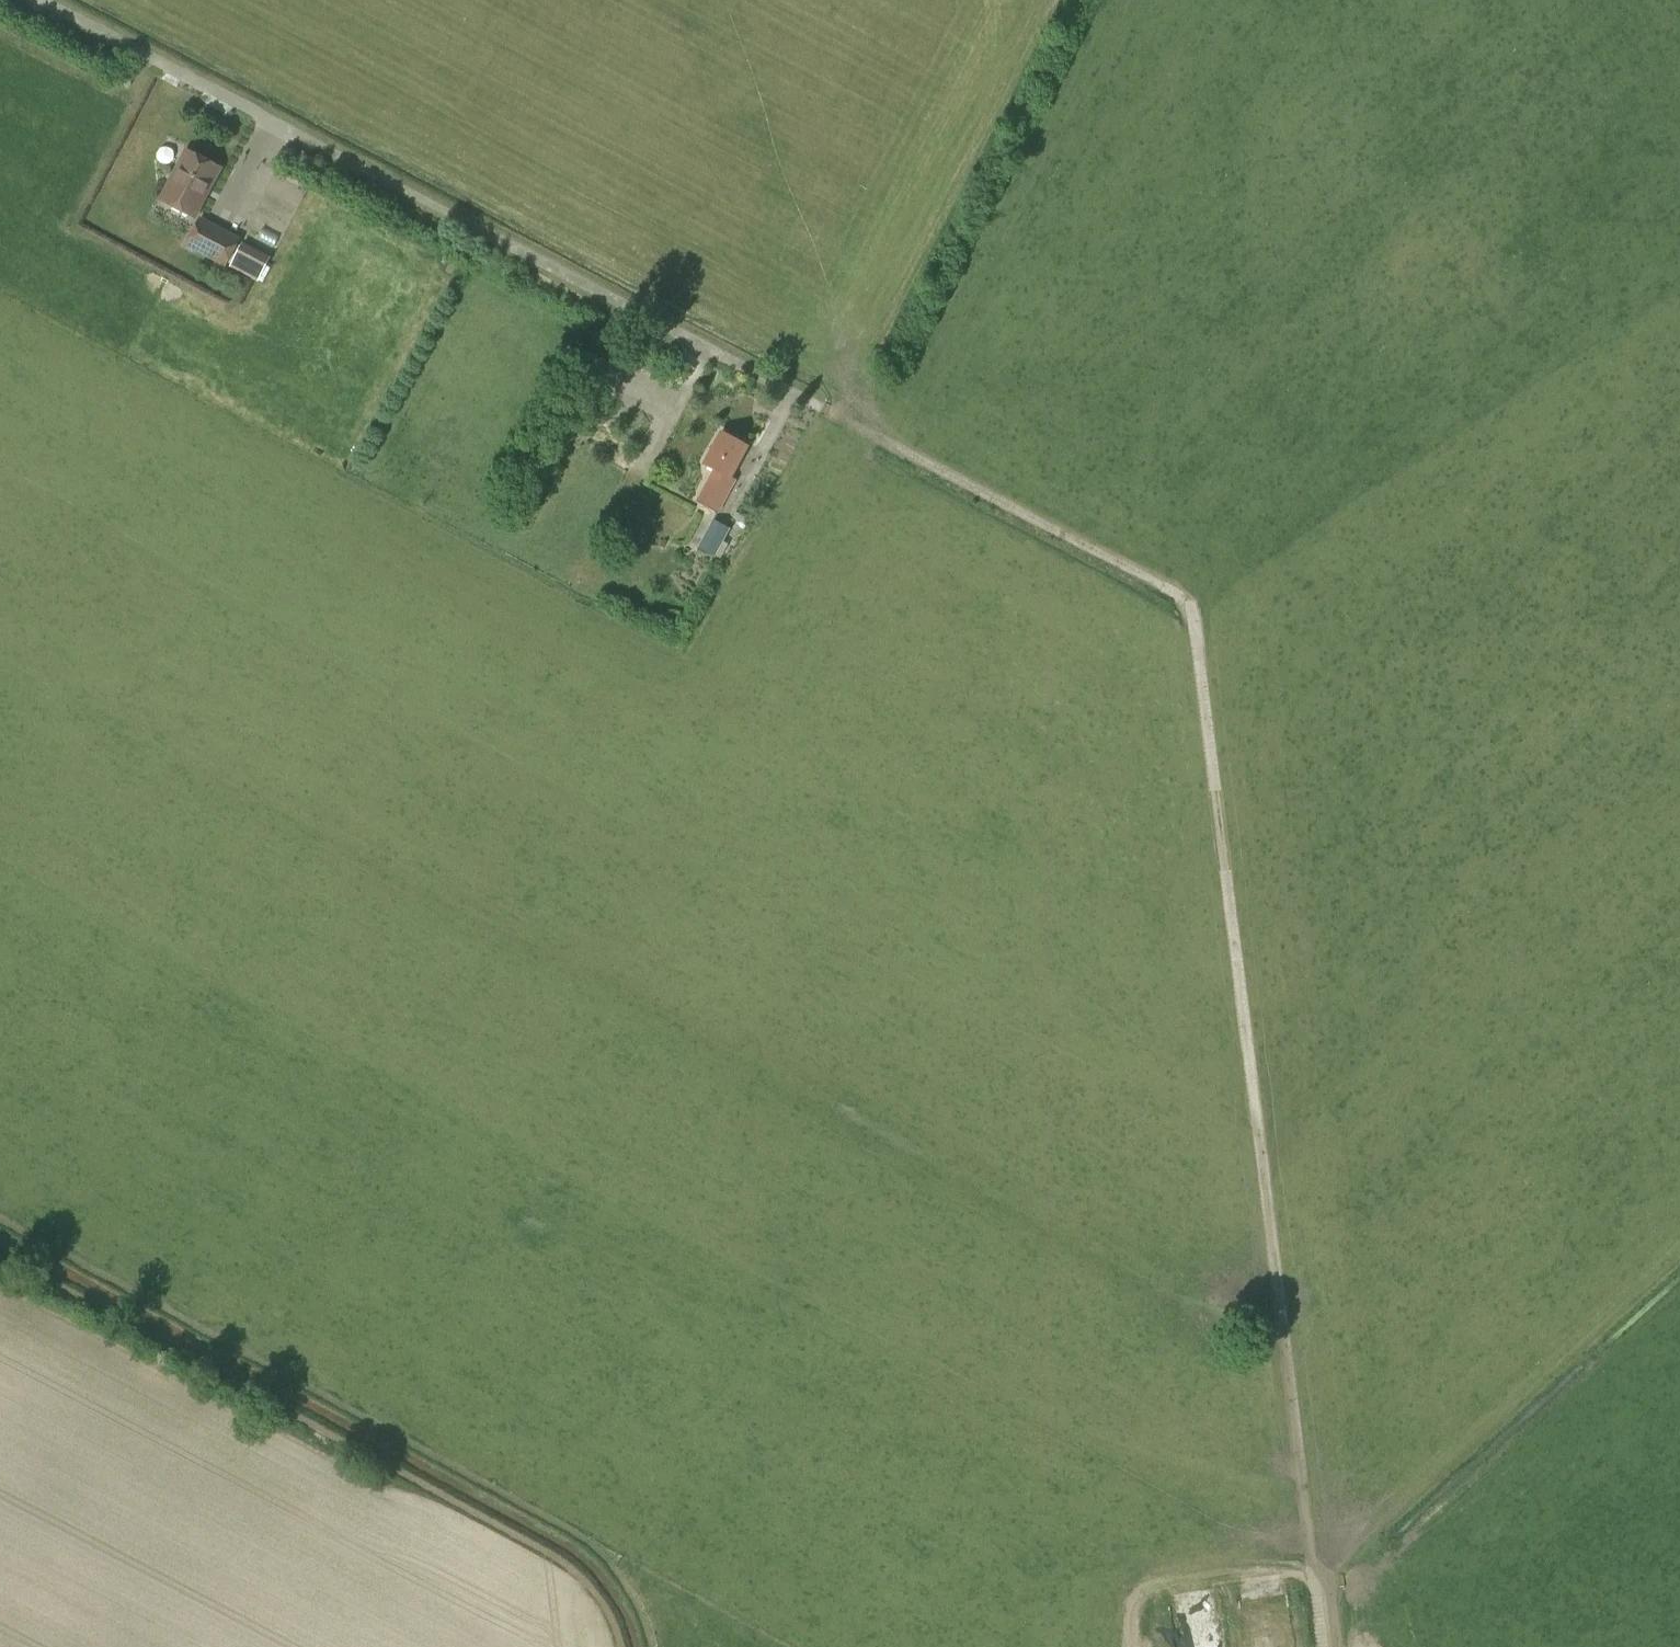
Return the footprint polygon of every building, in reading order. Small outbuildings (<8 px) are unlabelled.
[(194,216),(220,167),(188,150),(162,199),(194,216)] [(225,268),(241,238),(200,217),(184,246),(225,268)] [(719,513),(736,481),(731,478),(748,445),(721,432),(704,464),(712,469),(696,500),(719,513)] [(729,563),(742,536),(712,520),(698,547),(729,563)]
